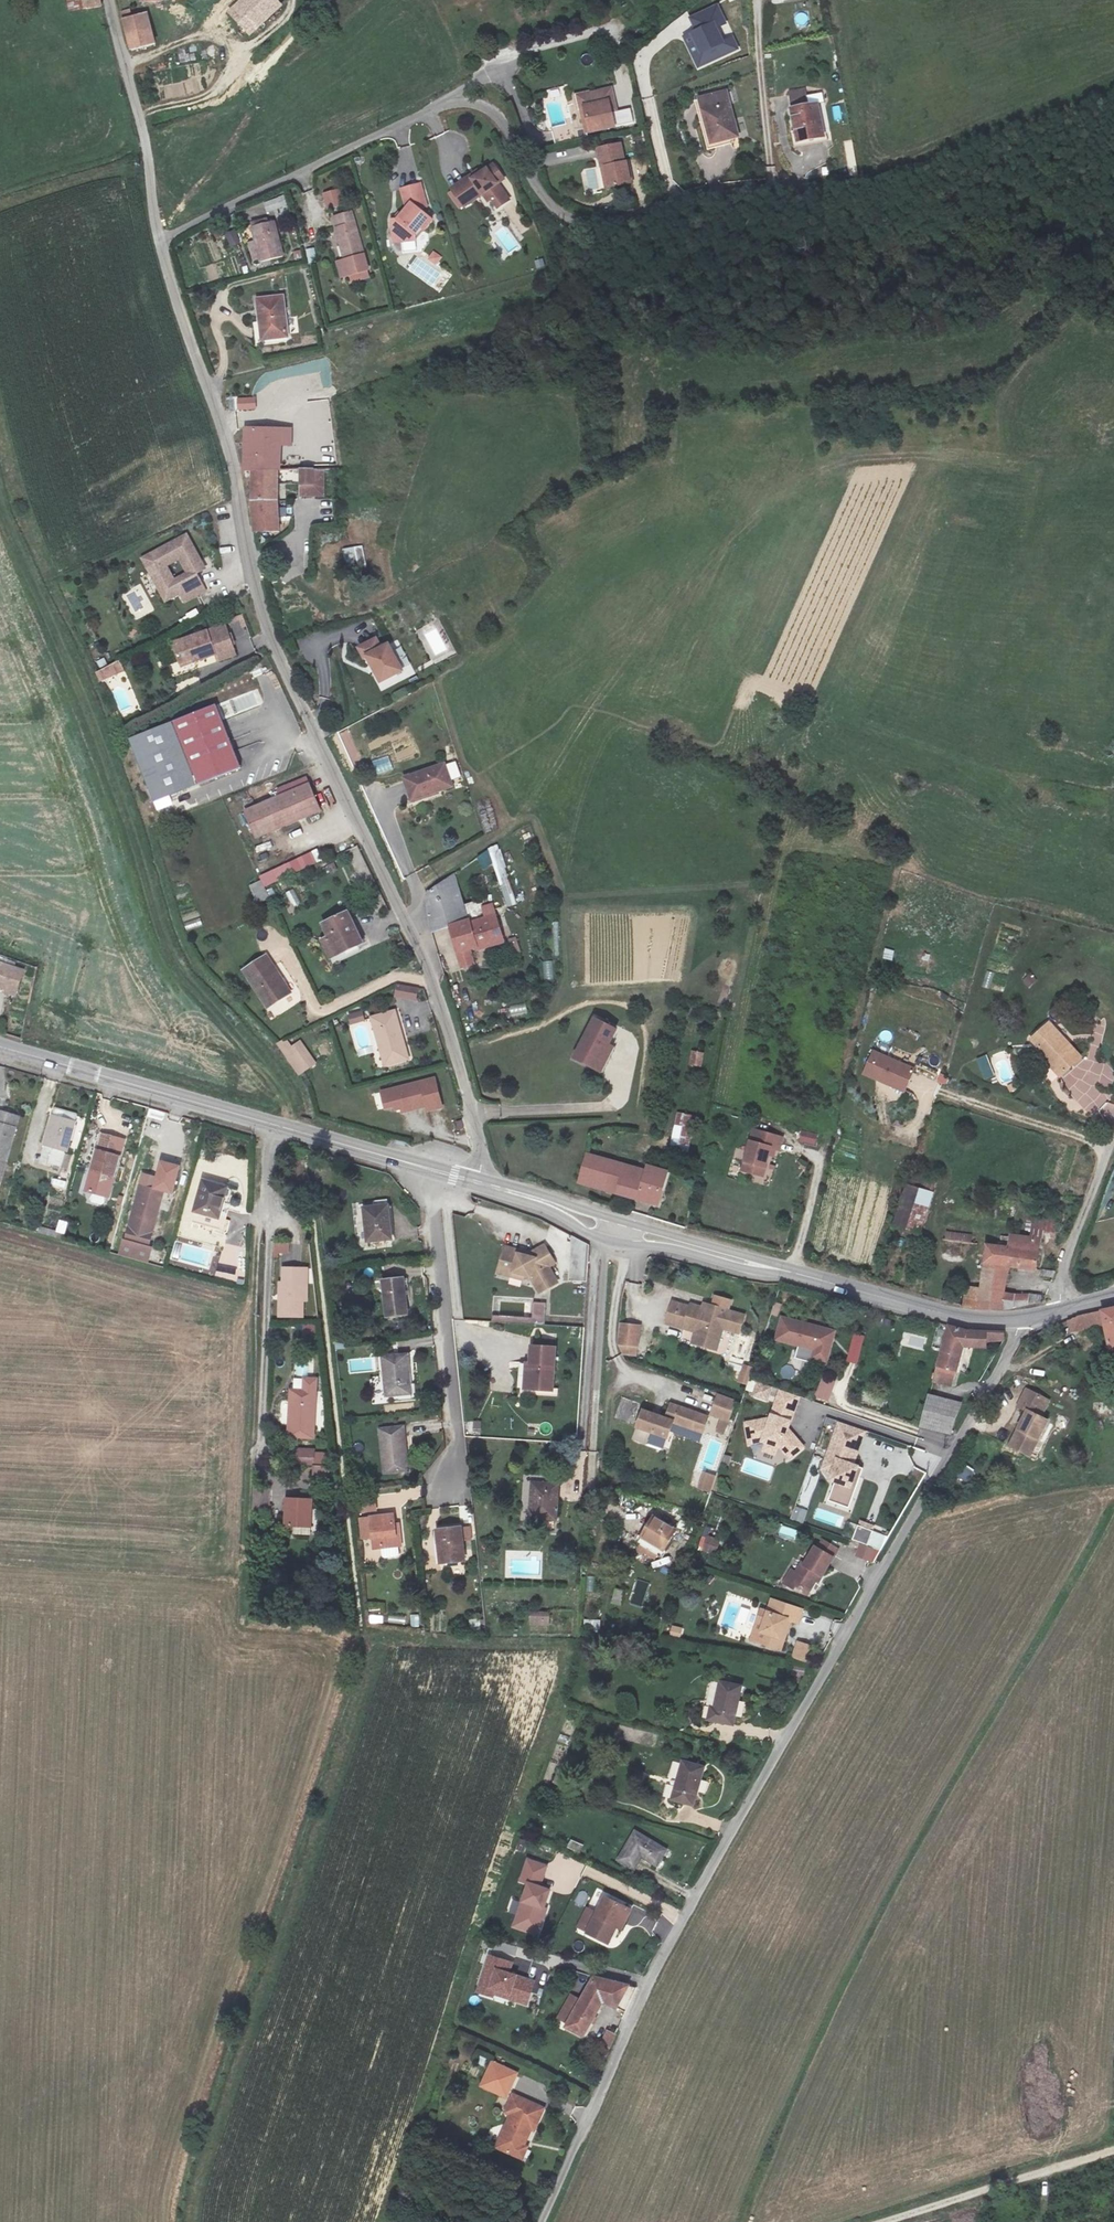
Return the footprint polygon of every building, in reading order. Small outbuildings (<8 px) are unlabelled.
[(101,5),(100,0),(82,0),(84,8),(101,5)] [(280,3),(277,0),(241,0),(228,12),(248,34),(280,3)] [(682,34),(696,69),(740,52),(720,3),(689,15),(694,29),(682,34)] [(122,11),(133,50),(157,43),(147,12),(141,14),(139,10),(131,12),(130,8),(122,11)] [(160,86),(161,99),(178,98),(177,85),(160,86)] [(611,96),(581,103),(583,113),(580,114),(585,137),(612,131),(607,110),(614,108),(611,96)] [(822,137),(814,102),(789,108),(796,143),(822,137)] [(734,140),(726,107),(699,113),(707,146),(734,140)] [(622,167),(618,148),(596,153),(600,171),(603,171),(608,193),(629,187),(625,166),(622,167)] [(476,180),(473,176),(454,190),(467,207),(485,194),(491,202),(494,199),(500,208),(511,200),(500,184),(494,176),(501,172),(496,165),(482,175),(476,180)] [(585,192),(601,189),(598,168),(582,170),(585,192)] [(480,172),(473,176),(476,180),(482,175),(480,172)] [(501,172),(494,176),(500,184),(506,180),(501,172)] [(422,181),(403,187),(407,204),(411,205),(401,217),(397,217),(397,228),(403,228),(403,238),(421,237),(422,232),(433,217),(430,210),(426,212),(422,206),(428,204),(422,181)] [(341,187),(326,191),(329,206),(345,202),(341,187)] [(286,213),(279,197),(263,205),(266,214),(271,213),(274,218),(286,213)] [(364,255),(353,211),(336,215),(339,227),(337,228),(346,260),(364,255)] [(284,258),(276,222),(255,228),(263,263),(284,258)] [(505,246),(511,254),(521,247),(506,226),(488,240),(497,252),(505,246)] [(437,266),(443,256),(433,251),(428,260),(437,266)] [(257,302),(260,323),(265,323),(268,340),(287,337),(282,298),(257,302)] [(328,399),(309,402),(313,423),(332,419),(328,399)] [(259,400),(242,401),(243,411),(260,411),(259,400)] [(248,473),(258,473),(281,471),(281,445),(294,446),(294,430),(249,430),(248,473)] [(318,485),(328,484),(327,470),(305,469),(307,496),(318,496),(318,485)] [(281,502),(281,471),(258,473),(259,516),(263,517),(267,534),(285,531),(281,502)] [(329,496),(328,484),(318,485),(318,496),(329,496)] [(196,570),(202,567),(185,536),(143,560),(149,572),(165,600),(180,592),(185,601),(206,589),(196,570)] [(190,620),(200,616),(197,609),(188,613),(190,620)] [(236,653),(224,623),(175,643),(182,662),(194,659),(195,661),(215,653),(218,659),(236,653)] [(386,635),(368,642),(372,652),(375,651),(386,678),(408,670),(398,642),(390,645),(386,635)] [(100,682),(125,670),(120,660),(95,672),(100,682)] [(217,691),(227,723),(266,710),(253,671),(234,677),(236,684),(217,691)] [(239,766),(215,705),(129,738),(153,800),(239,766)] [(380,775),(393,771),(390,761),(377,765),(380,775)] [(445,767),(405,782),(413,804),(439,794),(437,789),(452,784),(445,767)] [(320,810),(306,777),(277,789),(280,795),(245,810),(256,837),(320,810)] [(452,784),(437,789),(439,794),(454,789),(452,784)] [(150,805),(155,819),(187,807),(182,794),(150,805)] [(485,875),(496,871),(506,907),(517,904),(500,846),(478,852),(485,875)] [(317,849),(259,876),(264,887),(322,860),(317,849)] [(324,867),(326,874),(338,871),(335,863),(324,867)] [(496,931),(492,920),(472,927),(471,924),(455,879),(426,898),(432,928),(435,936),(454,930),(462,954),(467,969),(477,965),(472,951),(492,945),(493,948),(506,943),(501,929),(496,931)] [(249,885),(257,903),(268,898),(260,881),(249,885)] [(293,888),(285,893),(293,908),(301,904),(293,888)] [(370,941),(355,910),(331,921),(350,961),(365,954),(360,945),(370,941)] [(201,918),(185,922),(187,931),(203,927),(201,918)] [(492,920),(496,931),(501,929),(497,918),(492,920)] [(513,954),(521,951),(516,937),(508,940),(513,954)] [(893,960),(895,951),(885,948),(883,958),(893,960)] [(299,993),(279,951),(254,963),(273,1005),(299,993)] [(544,961),(544,980),(553,980),(553,961),(544,961)] [(0,964),(0,988),(8,991),(7,993),(16,996),(24,972),(0,964)] [(990,989),(994,973),(987,971),(982,987),(990,989)] [(1028,989),(1038,982),(1031,973),(1022,980),(1028,989)] [(416,1002),(419,987),(397,983),(394,998),(416,1002)] [(347,1015),(351,1025),(366,1020),(362,1009),(347,1015)] [(412,1063),(396,1016),(373,1023),(388,1071),(412,1063)] [(1075,1057),(1048,1019),(1026,1034),(1038,1051),(1036,1053),(1050,1074),(1075,1057)] [(349,1026),(357,1055),(374,1050),(379,1068),(383,1067),(370,1020),(349,1026)] [(615,1031),(593,1022),(576,1061),(601,1073),(612,1049),(608,1047),(615,1031)] [(278,1046),(299,1076),(317,1063),(301,1039),(292,1045),(287,1039),(278,1046)] [(692,1050),(689,1065),(702,1067),(705,1053),(692,1050)] [(992,1056),(1002,1083),(1016,1078),(1006,1051),(992,1056)] [(1106,1087),(1113,1079),(1113,1073),(1090,1051),(1070,1073),(1076,1079),(1065,1090),(1094,1117),(1102,1108),(1110,1116),(1113,1111),(1113,1105),(1108,1100),(1113,1094),(1106,1087)] [(976,1060),(985,1079),(996,1074),(986,1054),(976,1060)] [(907,1075),(865,1061),(857,1084),(900,1098),(907,1075)] [(938,1083),(947,1084),(949,1075),(940,1073),(938,1083)] [(436,1077),(380,1089),(386,1117),(442,1105),(436,1077)] [(54,1109),(52,1116),(73,1122),(75,1115),(54,1109)] [(670,1140),(690,1145),(697,1116),(677,1111),(670,1140)] [(73,1122),(52,1116),(44,1144),(51,1146),(47,1162),(60,1165),(73,1122)] [(0,1117),(0,1177),(16,1121),(0,1117)] [(76,1149),(86,1121),(80,1119),(70,1147),(76,1149)] [(468,1135),(465,1126),(458,1128),(460,1137),(468,1135)] [(802,1130),(800,1138),(816,1142),(818,1134),(802,1130)] [(745,1171),(756,1174),(758,1166),(768,1169),(774,1148),(779,1150),(782,1138),(757,1132),(745,1171)] [(123,1142),(102,1136),(97,1153),(92,1170),(96,1171),(90,1192),(108,1197),(118,1158),(123,1142)] [(588,1160),(581,1187),(660,1208),(669,1176),(649,1171),(648,1176),(588,1160)] [(765,1177),(768,1169),(758,1166),(756,1174),(765,1177)] [(933,1181),(905,1173),(901,1186),(928,1195),(933,1181)] [(50,1176),(47,1184),(63,1190),(66,1182),(50,1176)] [(227,1191),(204,1184),(195,1213),(227,1222),(229,1213),(221,1211),(227,1191)] [(164,1191),(143,1185),(131,1227),(147,1231),(150,1221),(155,1223),(164,1191)] [(928,1195),(901,1186),(888,1228),(916,1236),(928,1195)] [(390,1210),(365,1213),(368,1244),(393,1241),(390,1210)] [(60,1221),(57,1231),(65,1233),(68,1223),(60,1221)] [(943,1249),(973,1254),(976,1235),(946,1230),(943,1249)] [(1005,1251),(983,1247),(977,1278),(1002,1283),(1005,1269),(1033,1273),(1037,1249),(1051,1251),(1053,1238),(1027,1234),(1024,1253),(1005,1251)] [(570,1280),(587,1282),(590,1242),(572,1240),(570,1280)] [(277,1246),(277,1258),(282,1258),(282,1254),(294,1255),(294,1247),(277,1246)] [(507,1248),(502,1268),(515,1271),(514,1273),(524,1275),(531,1277),(540,1293),(556,1283),(549,1268),(554,1264),(544,1247),(530,1254),(507,1248)] [(523,1280),(524,1275),(514,1273),(515,1271),(502,1268),(500,1274),(523,1280)] [(307,1273),(287,1271),(285,1302),(283,1302),(281,1318),(303,1319),(305,1304),(310,1304),(310,1286),(306,1286),(307,1273)] [(974,1291),(999,1295),(1002,1283),(977,1278),(974,1291)] [(402,1284),(382,1286),(388,1321),(408,1318),(402,1284)] [(1025,1299),(999,1295),(974,1291),(959,1289),(955,1308),(965,1310),(985,1311),(1036,1304),(1037,1295),(1026,1294),(1025,1299)] [(731,1304),(716,1300),(714,1305),(707,1303),(693,1300),(692,1303),(675,1299),(669,1319),(686,1324),(687,1321),(699,1324),(708,1326),(705,1339),(721,1343),(726,1322),(728,1313),(744,1318),(747,1309),(731,1304)] [(783,1306),(779,1304),(775,1315),(780,1317),(783,1306)] [(535,1319),(494,1316),(493,1324),(546,1327),(547,1306),(536,1306),(535,1319)] [(1105,1328),(1111,1353),(1113,1352),(1113,1311),(1103,1314),(1105,1328)] [(744,1318),(728,1313),(726,1322),(742,1326),(744,1318)] [(1087,1333),(1105,1328),(1103,1314),(1084,1319),(1084,1320),(1060,1325),(1062,1334),(1085,1329),(1087,1333)] [(828,1331),(786,1319),(780,1339),(818,1349),(819,1352),(817,1358),(830,1361),(834,1343),(826,1341),(828,1331)] [(304,1323),(303,1333),(315,1336),(317,1326),(304,1323)] [(708,1326),(699,1324),(695,1337),(705,1339),(708,1326)] [(641,1326),(621,1325),(620,1346),(640,1347),(641,1326)] [(995,1342),(1008,1343),(1009,1340),(1009,1334),(971,1333),(956,1330),(943,1383),(961,1387),(974,1346),(994,1348),(995,1342)] [(837,1333),(828,1331),(826,1341),(834,1343),(837,1333)] [(858,1364),(866,1336),(853,1332),(846,1361),(858,1364)] [(639,1366),(640,1347),(620,1346),(630,1362),(639,1366)] [(531,1348),(530,1365),(533,1365),(532,1390),(552,1391),(554,1350),(531,1348)] [(367,1373),(367,1360),(349,1360),(349,1373),(367,1373)] [(408,1360),(386,1362),(392,1404),(403,1403),(402,1392),(412,1391),(408,1360)] [(309,1363),(297,1364),(298,1374),(310,1373),(309,1363)] [(743,1363),(737,1382),(747,1385),(753,1367),(743,1363)] [(533,1365),(530,1365),(526,1365),(525,1390),(532,1390),(533,1365)] [(825,1372),(814,1396),(828,1402),(838,1377),(825,1372)] [(775,1388),(762,1383),(757,1396),(770,1401),(775,1388)] [(784,1391),(781,1399),(799,1406),(803,1397),(784,1391)] [(1015,1448),(1026,1454),(1029,1449),(1037,1452),(1050,1425),(1039,1419),(1047,1403),(1028,1393),(1019,1409),(1032,1415),(1015,1448)] [(320,1396),(296,1395),(294,1441),(318,1441),(320,1396)] [(632,1424),(640,1403),(623,1397),(615,1417),(632,1424)] [(799,1406),(781,1399),(774,1419),(749,1424),(752,1444),(765,1442),(769,1444),(780,1448),(784,1449),(793,1460),(806,1449),(791,1430),(783,1428),(786,1421),(793,1424),(799,1406)] [(925,1430),(953,1438),(965,1409),(933,1400),(925,1430)] [(661,1420),(653,1418),(646,1416),(641,1430),(655,1435),(652,1446),(667,1450),(675,1426),(706,1434),(711,1419),(674,1407),(669,1423),(661,1420)] [(714,1433),(719,1419),(712,1417),(708,1431),(714,1433)] [(791,1430),(793,1424),(786,1421),(783,1428),(791,1430)] [(405,1431),(383,1434),(388,1476),(410,1474),(405,1431)] [(839,1479),(834,1493),(850,1499),(855,1485),(860,1487),(864,1475),(859,1473),(861,1468),(856,1466),(863,1445),(838,1436),(827,1466),(837,1470),(834,1477),(839,1479)] [(780,1448),(769,1444),(766,1451),(777,1456),(780,1448)] [(1029,1449),(1026,1454),(1034,1458),(1037,1452),(1029,1449)] [(334,1457),(317,1456),(317,1471),(333,1471),(334,1457)] [(746,1458),(741,1472),(770,1481),(775,1467),(746,1458)] [(957,1476),(967,1483),(975,1470),(965,1464),(957,1476)] [(333,1471),(317,1471),(316,1485),(333,1486),(333,1471)] [(698,1489),(712,1492),(716,1474),(703,1471),(698,1489)] [(853,1506),(860,1487),(855,1485),(850,1499),(834,1493),(832,1498),(853,1506)] [(561,1490),(537,1489),(536,1522),(559,1522),(561,1490)] [(377,1512),(377,1501),(366,1501),(366,1512),(377,1512)] [(317,1506),(293,1505),(293,1531),(316,1532),(317,1506)] [(795,1506),(791,1519),(804,1523),(808,1510),(795,1506)] [(385,1518),(371,1520),(374,1546),(398,1544),(397,1533),(394,1533),(393,1521),(386,1522),(385,1518)] [(678,1533),(656,1519),(644,1538),(666,1552),(678,1533)] [(887,1536),(872,1530),(874,1526),(860,1521),(853,1540),(860,1542),(855,1556),(876,1564),(887,1536)] [(782,1524),(778,1535),(795,1542),(799,1530),(782,1524)] [(459,1525),(436,1527),(440,1561),(462,1558),(459,1525)] [(828,1559),(808,1548),(800,1563),(798,1562),(790,1577),(791,1585),(805,1592),(815,1573),(819,1575),(828,1559)] [(611,1605),(623,1606),(625,1590),(614,1588),(611,1605)] [(803,1615),(773,1605),(769,1616),(763,1614),(759,1626),(765,1628),(762,1637),(767,1639),(764,1648),(782,1654),(792,1625),(799,1627),(803,1615)] [(530,1611),(530,1625),(550,1625),(550,1611),(530,1611)] [(405,1624),(406,1615),(389,1613),(388,1622),(405,1624)] [(410,1615),(411,1627),(420,1626),(418,1614),(410,1615)] [(370,1615),(369,1623),(383,1624),(384,1616),(370,1615)] [(599,1632),(600,1619),(584,1619),(584,1631),(599,1632)] [(672,1625),(669,1634),(680,1636),(683,1627),(672,1625)] [(764,1648),(767,1639),(762,1637),(758,1647),(764,1648)] [(806,1661),(812,1645),(798,1640),(792,1656),(806,1661)] [(741,1689),(722,1687),(718,1712),(711,1711),(709,1726),(735,1729),(741,1689)] [(568,1745),(570,1737),(560,1734),(558,1742),(568,1745)] [(703,1769),(682,1765),(675,1801),(696,1805),(703,1769)] [(665,1852),(636,1834),(620,1861),(634,1869),(640,1859),(656,1868),(665,1852)] [(571,1839),(567,1848),(581,1853),(584,1845),(571,1839)] [(525,1885),(512,1928),(538,1936),(553,1888),(543,1885),(549,1865),(526,1858),(518,1883),(525,1885)] [(616,1926),(624,1908),(605,1898),(589,1933),(612,1943),(619,1927),(616,1926)] [(631,1911),(624,1908),(616,1926),(619,1927),(623,1929),(631,1911)] [(529,2006),(537,1979),(511,1972),(514,1961),(487,1953),(476,1992),(529,2006)] [(595,1978),(576,2013),(567,2028),(584,2038),(603,2004),(627,2012),(636,1991),(595,1978)] [(567,2028),(576,2013),(562,2005),(554,2020),(567,2028)] [(614,2036),(608,2033),(601,2047),(594,2045),(592,2050),(598,2054),(596,2058),(604,2063),(614,2036)] [(477,2064),(486,2067),(488,2059),(479,2056),(477,2064)] [(478,2087),(507,2100),(520,2072),(491,2059),(478,2087)] [(498,2150),(517,2158),(521,2155),(524,2146),(532,2128),(535,2130),(544,2109),(513,2096),(505,2114),(510,2116),(501,2137),(503,2138),(498,2150)] [(527,2148),(524,2146),(521,2155),(517,2158),(522,2160),(527,2148)]
